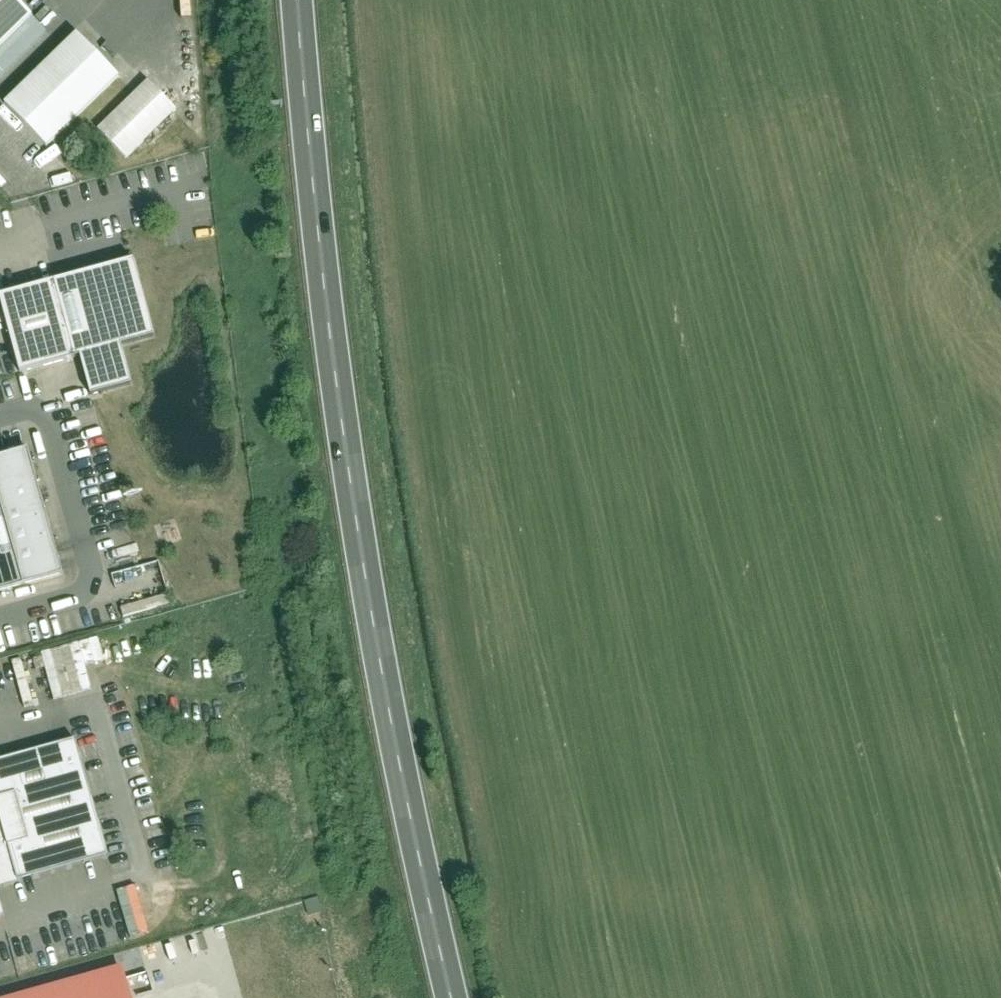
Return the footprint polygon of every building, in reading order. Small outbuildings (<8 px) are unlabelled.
[(29,18),(12,0),(0,0),(0,47),(29,18)] [(77,33),(9,99),(51,143),(119,77),(77,33)] [(148,81),(97,131),(127,161),(178,112),(148,81)] [(81,358),(91,394),(129,383),(119,347),(156,337),(134,260),(1,297),(23,374),(81,358)] [(60,574),(26,451),(0,459),(0,590),(60,574)] [(42,652),(55,700),(93,690),(87,667),(106,662),(99,637),(42,652)] [(107,858),(75,742),(0,763),(0,887),(107,858)] [(122,967),(16,997),(131,997),(122,967)]
